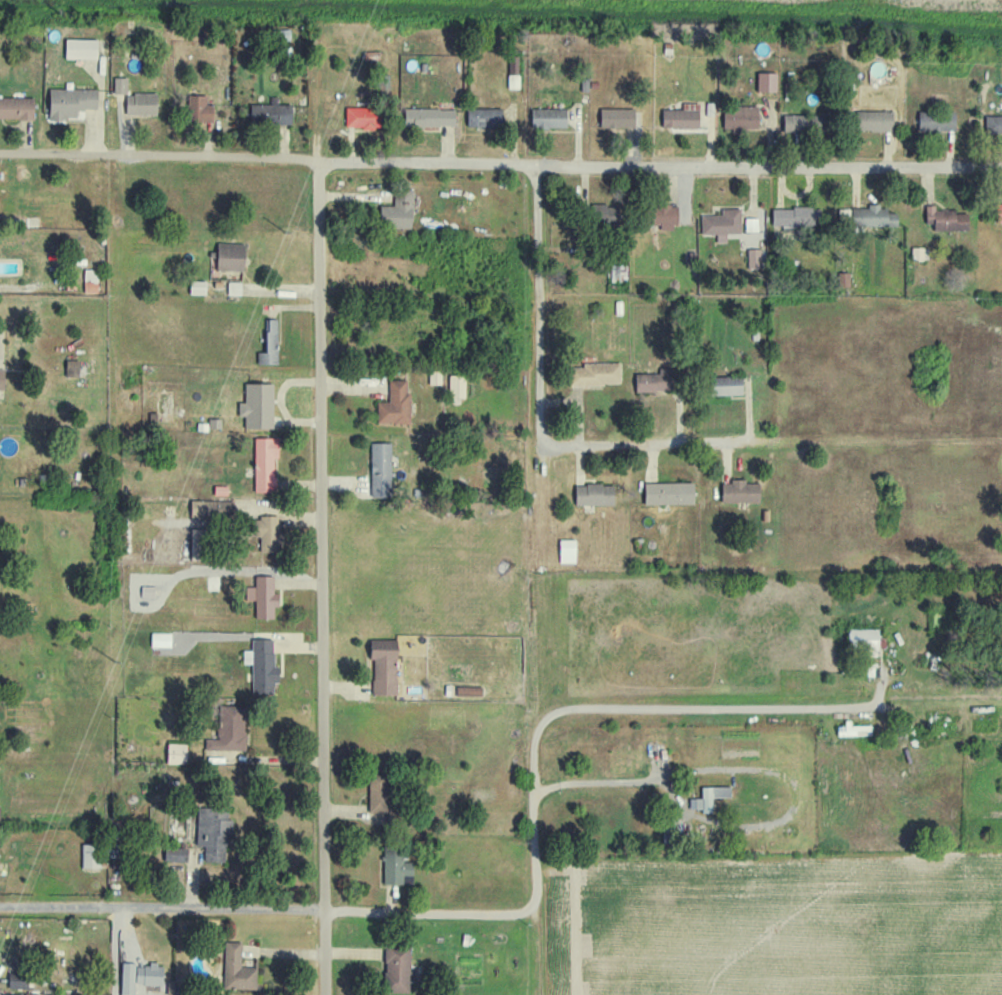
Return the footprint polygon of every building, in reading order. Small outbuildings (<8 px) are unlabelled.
[(97,40),(65,39),(65,58),(97,59),(97,40)] [(777,73),(758,73),(758,92),(777,92),(777,73)] [(127,77),(114,77),(114,94),(127,94),(127,77)] [(97,90),(49,88),(48,118),(77,119),(77,109),(97,110),(97,90)] [(126,93),(126,115),(157,115),(157,93),(126,93)] [(206,95),(188,96),(189,123),(214,122),(213,105),(207,105),(206,95)] [(0,97),(0,119),(33,120),(34,98),(0,97)] [(278,105),(277,97),(270,97),(270,104),(250,105),(251,125),(293,124),(292,104),(278,105)] [(699,129),(699,103),(683,103),(683,110),(663,110),(662,128),(699,129)] [(724,130),(759,130),(758,106),(723,107),(724,130)] [(346,128),(377,128),(377,107),(346,108),(346,128)] [(467,109),(468,127),(500,126),(499,108),(467,109)] [(601,129),(636,128),(635,108),(600,109),(601,129)] [(455,127),(455,109),(405,109),(404,126),(455,127)] [(567,109),(531,109),(531,129),(567,129),(567,109)] [(856,132),(893,131),(892,111),(856,111),(856,132)] [(919,131),(956,131),(956,112),(919,111),(919,131)] [(784,115),(784,133),(811,132),(811,115),(784,115)] [(985,116),(986,135),(1001,134),(1001,116),(985,116)] [(380,206),(380,228),(412,228),(413,190),(395,189),(394,206),(380,206)] [(852,208),(852,226),(897,227),(898,211),(881,211),(881,204),(869,204),(869,209),(852,208)] [(678,205),(652,206),(653,225),(660,225),(660,228),(678,228),(678,205)] [(926,224),(935,224),(935,231),(968,231),(969,214),(956,214),(956,210),(936,210),(936,206),(926,205),(926,224)] [(701,215),(701,235),(717,234),(717,243),(727,243),(727,234),(741,234),(741,209),(722,209),(722,215),(701,215)] [(217,270),(244,271),(245,243),(217,243),(217,270)] [(911,260),(928,260),(928,248),(912,247),(911,260)] [(748,269),(765,269),(764,249),(747,249),(748,269)] [(623,264),(611,265),(611,282),(623,282),(623,264)] [(83,293),(97,293),(98,270),(84,269),(83,293)] [(849,273),(837,273),(837,288),(850,287),(849,273)] [(190,294),(205,295),(205,281),(190,281),(190,294)] [(241,283),(228,282),(227,295),(241,296),(241,283)] [(278,364),(277,319),(266,319),(266,352),(257,352),(257,364),(278,364)] [(79,360),(66,360),(66,376),(79,376),(79,360)] [(582,363),(582,367),(570,367),(570,385),(620,385),(620,363),(582,363)] [(636,372),(635,391),(675,392),(675,373),(636,372)] [(743,395),(743,376),(711,377),(712,395),(743,395)] [(465,398),(464,379),(448,379),(449,398),(465,398)] [(410,424),(410,392),(407,392),(407,380),(389,380),(389,402),(377,402),(377,423),(410,424)] [(244,428),(272,429),(273,384),(245,383),(244,403),(238,403),(238,417),(245,417),(244,428)] [(254,493),(275,492),(274,458),(278,458),(278,438),(254,438),(254,493)] [(391,443),(371,443),(372,497),(391,496),(391,443)] [(759,503),(759,483),(745,483),(745,480),(729,479),(729,483),(721,483),(721,503),(759,503)] [(645,505),(694,504),(694,483),(644,483),(645,505)] [(575,506),(614,505),(614,484),(575,485),(575,506)] [(190,517),(214,518),(215,501),(191,500),(190,517)] [(259,553),(282,552),(281,531),(279,531),(279,517),(257,518),(259,553)] [(190,558),(206,559),(207,529),(191,529),(190,558)] [(575,563),(575,540),(559,540),(559,563),(575,563)] [(255,619),(273,620),(273,606),(279,606),(280,595),(273,594),(273,569),(256,569),(255,619)] [(140,597),(153,598),(154,587),(141,586),(140,597)] [(878,629),(848,630),(849,651),(878,650),(878,629)] [(171,634),(151,633),(151,648),(171,648),(171,634)] [(396,695),(397,640),(370,639),(370,660),(373,660),(373,695),(396,695)] [(252,664),(251,695),(273,695),(273,683),(279,683),(279,667),(273,667),(273,640),(251,640),(251,650),(243,650),(243,664),(252,664)] [(478,696),(479,688),(456,687),(456,696),(478,696)] [(244,752),(247,707),(218,705),(216,740),(205,739),(205,750),(244,752)] [(167,764),(186,764),(187,744),(167,744),(167,764)] [(388,779),(368,779),(369,813),(389,812),(388,779)] [(730,787),(701,787),(702,798),(689,799),(689,810),(703,810),(703,813),(712,813),(712,798),(730,798),(730,787)] [(205,847),(205,864),(227,865),(228,809),(197,809),(197,847),(205,847)] [(82,868),(101,868),(101,845),(81,845),(82,868)] [(412,886),(413,862),(403,862),(403,848),(384,847),(382,885),(412,886)] [(164,862),(187,863),(188,848),(164,848),(164,862)] [(241,967),(241,943),(224,942),(223,989),(256,990),(257,968),(241,967)] [(409,993),(411,948),(385,947),(384,993),(409,993)] [(134,964),(122,963),(120,994),(134,994),(134,964)] [(136,965),(135,985),(162,986),(162,966),(136,965)] [(8,988),(28,989),(28,975),(8,974),(8,988)]
